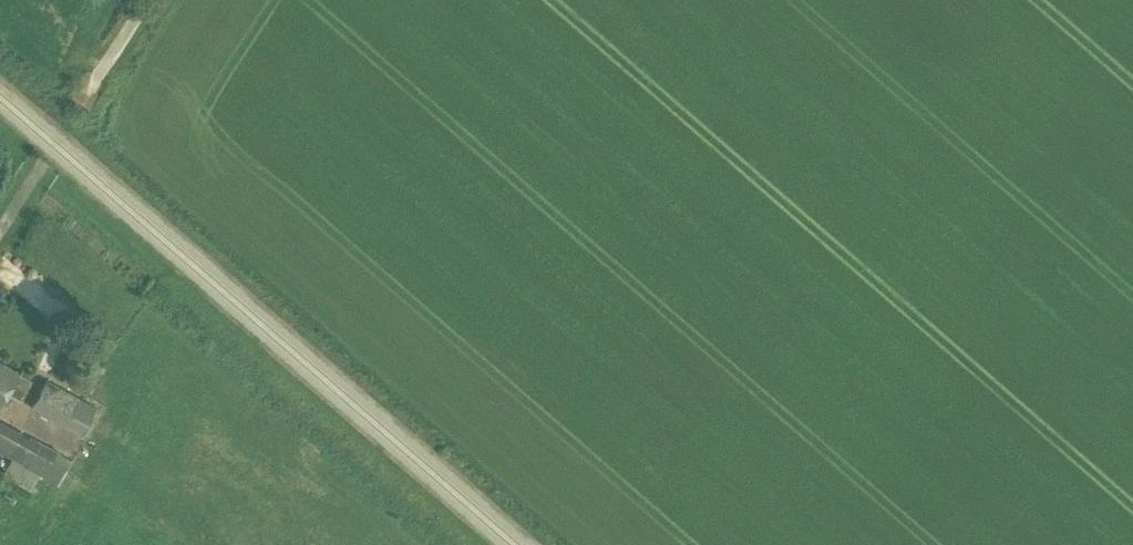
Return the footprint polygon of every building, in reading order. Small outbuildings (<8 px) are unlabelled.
[(21,398),(31,378),(0,361),(0,404),(7,391),(21,398)] [(81,434),(97,406),(46,378),(31,405),(81,434)] [(72,458),(54,449),(40,441),(0,419),(0,451),(12,457),(3,473),(31,489),(40,473),(58,483),(72,458)]
